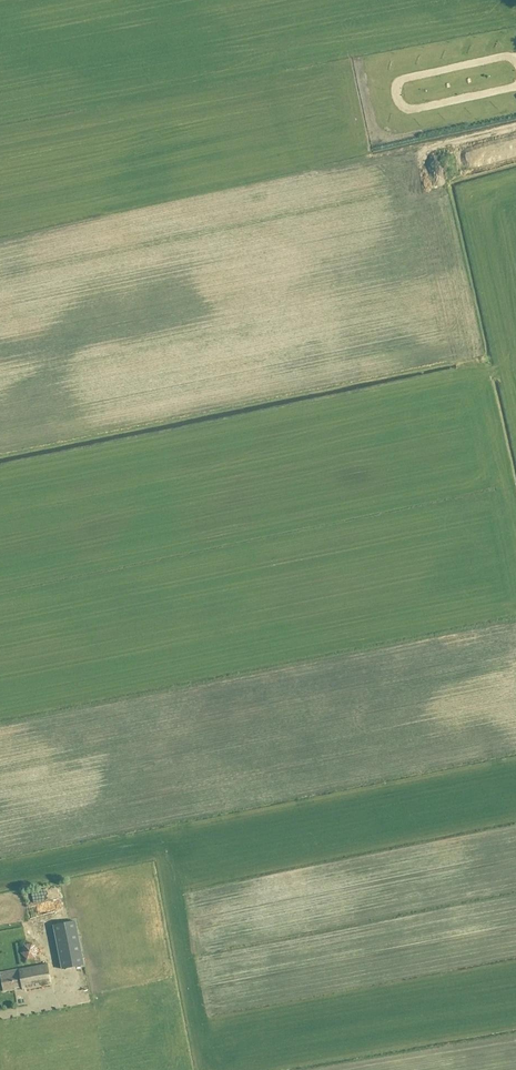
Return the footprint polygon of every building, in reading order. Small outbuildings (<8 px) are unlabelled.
[(39,928),(61,923),(59,916),(37,921),(39,928)] [(61,970),(83,965),(75,921),(53,926),(61,970)] [(23,945),(21,953),(27,960),(35,958),(37,950),(32,943),(23,945)] [(5,991),(22,988),(22,990),(50,985),(46,964),(0,973),(0,976),(3,991),(5,991)]
